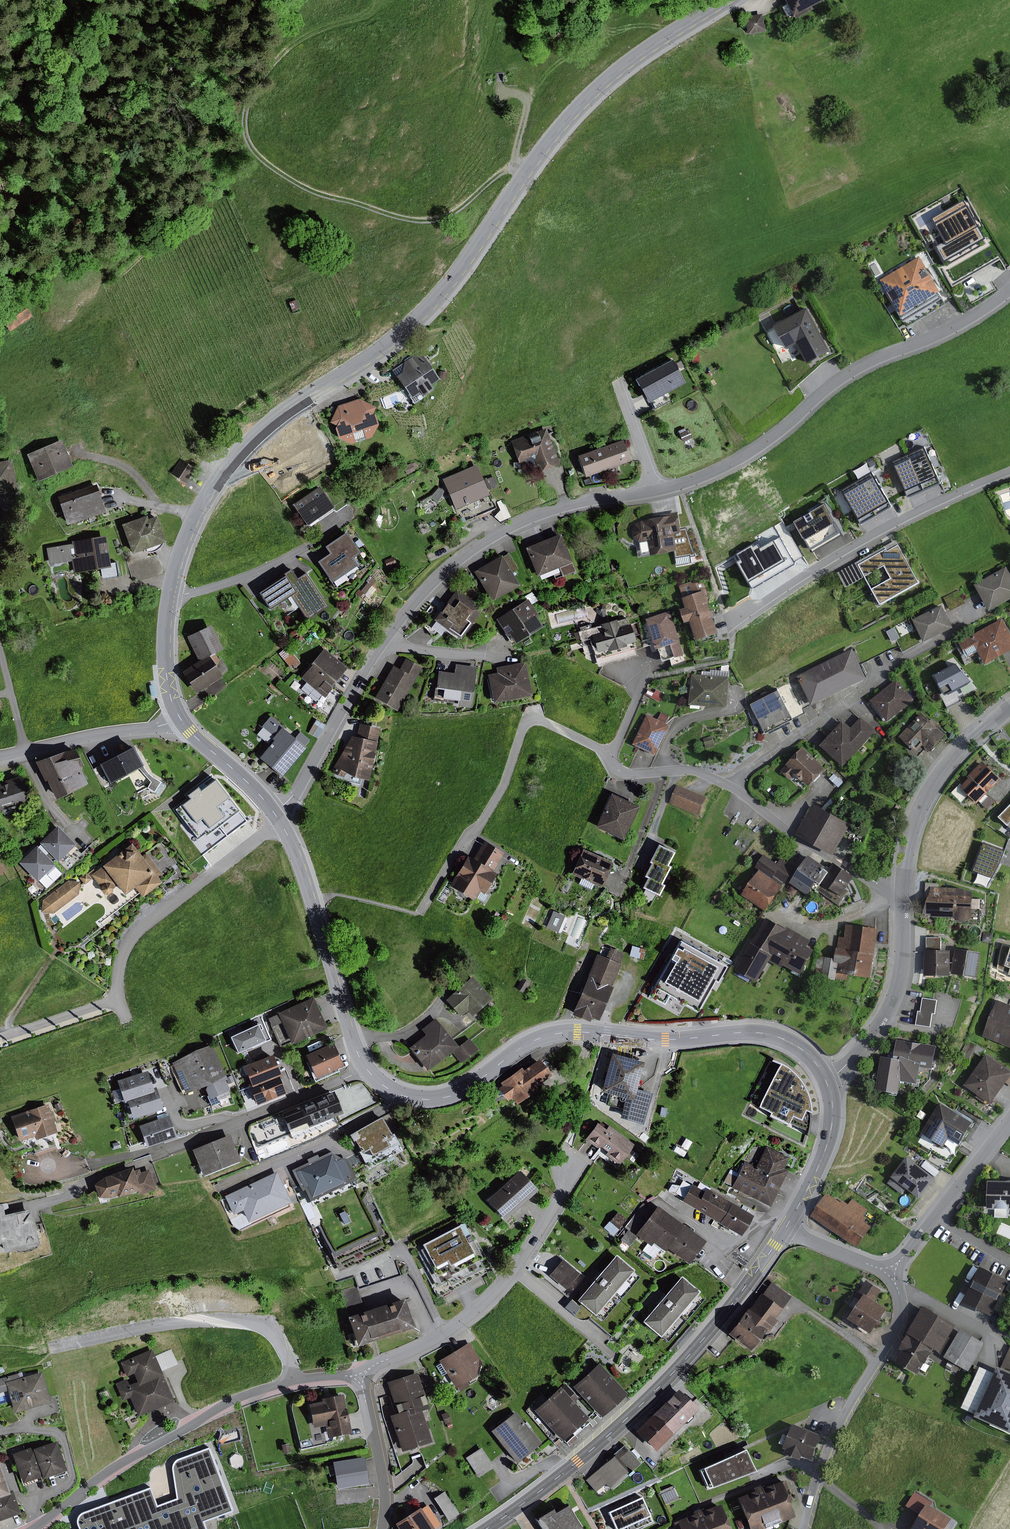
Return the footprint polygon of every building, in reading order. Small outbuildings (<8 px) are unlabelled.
[(788,4),(783,7),(789,19),(795,15),(797,18),(814,9),(813,6),(824,0),(786,0),(788,4)] [(764,31),(761,14),(742,17),(745,34),(764,31)] [(920,226),(956,286),(1004,258),(968,198),(920,226)] [(919,257),(879,280),(903,321),(943,298),(919,257)] [(297,299),(288,302),(291,311),(299,309),(297,299)] [(32,316),(23,303),(0,319),(0,321),(8,333),(28,319),(32,316)] [(807,308),(773,326),(786,349),(796,343),(807,364),(830,352),(807,308)] [(423,397),(421,395),(430,389),(428,385),(437,379),(419,352),(417,354),(415,352),(404,359),(405,362),(391,370),(413,403),(423,397)] [(635,379),(647,403),(685,383),(672,359),(635,379)] [(358,399),(337,406),(328,422),(334,426),(333,428),(336,437),(350,444),(370,438),(377,425),(374,415),(371,413),(374,407),(358,399)] [(558,463),(545,428),(509,442),(518,466),(527,463),(530,464),(534,463),(537,471),(558,463)] [(690,437),(688,431),(679,435),(682,441),(690,437)] [(25,454),(35,481),(71,467),(60,440),(25,454)] [(620,440),(576,456),(584,477),(628,461),(620,440)] [(923,448),(907,455),(923,491),(939,483),(923,448)] [(908,497),(923,491),(907,455),(892,463),(908,497)] [(179,459),(170,474),(184,483),(194,469),(179,459)] [(0,462),(0,494),(16,491),(10,460),(0,462)] [(411,464),(411,463),(402,467),(406,474),(414,471),(413,468),(417,467),(415,462),(411,464)] [(489,495),(475,465),(441,479),(454,510),(489,495)] [(871,474),(856,483),(876,516),(891,507),(871,474)] [(493,476),(484,480),(488,490),(497,486),(493,476)] [(876,516),(856,483),(842,491),(862,524),(876,516)] [(94,484),(55,497),(64,525),(104,512),(94,484)] [(332,508),(318,487),(291,505),(305,526),(332,508)] [(443,490),(437,487),(430,495),(419,501),(421,504),(425,506),(431,506),(436,504),(439,499),(443,490)] [(510,517),(503,499),(496,502),(499,510),(493,517),(498,522),(510,517)] [(842,535),(824,504),(794,522),(812,553),(842,535)] [(681,532),(678,512),(667,514),(667,516),(649,519),(649,520),(635,522),(632,529),(633,537),(638,543),(648,541),(651,555),(676,550),(673,533),(681,532)] [(147,519),(145,516),(120,525),(131,554),(165,542),(155,516),(147,519)] [(359,552),(345,532),(323,547),(328,553),(316,562),(330,582),(355,565),(350,558),(359,552)] [(574,572),(559,534),(523,548),(535,577),(556,568),(560,577),(574,572)] [(109,563),(105,536),(71,541),(71,544),(46,548),(49,566),(70,562),(72,574),(99,569),(101,579),(118,577),(116,562),(109,563)] [(359,539),(354,542),(358,548),(363,544),(359,539)] [(920,582),(895,540),(837,573),(845,588),(884,566),(891,578),(872,589),(880,605),(920,582)] [(501,557),(500,555),(472,571),(490,602),(518,586),(510,573),(517,569),(508,554),(501,557)] [(393,557),(384,561),(389,573),(398,569),(397,566),(404,563),(402,560),(395,563),(393,557)] [(988,611),(1009,599),(1009,575),(1006,567),(974,584),(988,611)] [(296,578),(290,569),(282,574),(283,576),(257,593),(268,610),(289,596),(305,620),(326,606),(305,573),(296,578)] [(711,602),(702,578),(679,586),(683,597),(682,598),(685,608),(680,610),(685,622),(690,621),(696,640),(718,633),(708,603),(711,602)] [(481,609),(456,590),(433,620),(459,639),(481,609)] [(340,599),(341,599),(343,599),(344,599),(345,598),(345,596),(346,595),(345,594),(345,592),(344,592),(342,591),(341,591),(340,591),(338,592),(338,593),(337,594),(337,596),(338,597),(338,598),(340,599)] [(537,601),(532,592),(523,597),(525,601),(495,619),(508,642),(511,640),(513,644),(541,627),(535,618),(537,617),(531,605),(537,601)] [(594,611),(598,615),(600,624),(598,624),(599,626),(589,628),(588,624),(576,628),(580,642),(581,641),(582,646),(588,645),(590,650),(593,649),(595,653),(604,651),(605,652),(623,647),(623,645),(633,642),(628,624),(627,625),(625,619),(616,621),(615,620),(607,622),(605,612),(605,608),(602,604),(596,606),(594,611)] [(953,628),(942,605),(912,620),(924,642),(953,628)] [(685,655),(670,611),(646,619),(656,650),(670,645),(675,658),(685,655)] [(275,617),(270,612),(266,616),(270,621),(275,617)] [(1002,619),(958,643),(967,658),(978,652),(985,665),(1009,651),(1009,634),(1002,619)] [(911,631),(908,623),(898,627),(898,628),(901,635),(911,631)] [(197,661),(181,672),(195,693),(220,676),(219,674),(227,669),(220,658),(217,660),(212,652),(220,649),(210,626),(186,637),(197,661)] [(900,638),(894,627),(886,631),(892,642),(900,638)] [(278,654),(290,670),(299,663),(287,647),(278,654)] [(323,698),(334,685),(331,683),(344,667),(322,648),(308,664),(310,665),(299,678),(304,682),(301,687),(316,699),(319,695),(323,698)] [(867,678),(852,649),(797,676),(811,705),(867,678)] [(395,711),(420,668),(405,659),(398,670),(392,666),(373,698),(395,711)] [(530,696),(523,662),(495,668),(496,673),(487,675),(492,703),(530,696)] [(469,708),(475,667),(454,664),(453,673),(437,671),(434,689),(435,689),(435,694),(439,694),(440,690),(442,690),(440,699),(455,701),(455,706),(469,708)] [(934,676),(944,696),(971,682),(956,664),(934,676)] [(710,675),(691,674),(689,705),(726,708),(729,671),(710,670),(710,675)] [(915,700),(897,679),(870,701),(871,702),(869,704),(883,720),(885,719),(888,722),(915,700)] [(776,687),(749,701),(765,733),(793,720),(776,687)] [(655,692),(648,689),(646,695),(660,702),(664,693),(656,690),(655,692)] [(658,720),(647,715),(633,744),(656,755),(670,725),(666,723),(669,716),(661,713),(658,720)] [(930,720),(921,713),(899,737),(916,752),(922,745),(929,752),(945,734),(936,725),(937,724),(931,718),(930,720)] [(284,728),(270,716),(260,727),(272,737),(271,739),(273,741),(258,758),(280,777),(305,748),(303,747),(309,740),(299,732),(293,738),(282,729),(284,728)] [(851,728),(843,720),(820,745),(843,766),(876,731),(861,717),(851,728)] [(324,725),(315,720),(308,733),(316,738),(324,725)] [(350,736),(330,772),(342,779),(345,774),(352,777),(366,781),(378,729),(359,724),(356,738),(350,736)] [(142,765),(132,746),(98,764),(108,783),(137,768),(141,772),(146,778),(149,782),(145,788),(153,793),(160,782),(152,777),(150,776),(147,773),(144,770),(142,765)] [(809,786),(826,768),(802,746),(780,770),(790,780),(794,775),(801,781),(802,780),(809,786)] [(78,767),(81,765),(73,749),(63,752),(34,762),(43,782),(45,781),(55,800),(87,784),(78,767)] [(986,794),(1000,779),(982,761),(967,775),(969,777),(961,785),(960,783),(951,793),(960,802),(968,795),(977,804),(979,801),(987,809),(995,801),(989,795),(988,796),(986,794)] [(844,782),(834,773),(829,779),(838,788),(844,782)] [(1,783),(0,783),(0,805),(12,801),(13,806),(1,810),(0,807),(0,814),(28,805),(18,776),(3,781),(4,785),(1,785),(1,783)] [(190,798),(175,809),(198,840),(206,833),(208,835),(239,811),(215,780),(202,790),(199,786),(187,795),(190,798)] [(707,797),(677,785),(669,803),(699,816),(707,797)] [(366,792),(360,790),(358,797),(364,799),(364,798),(366,792)] [(622,840),(637,806),(610,794),(594,828),(622,840)] [(850,824),(812,803),(795,834),(833,855),(850,824)] [(998,817),(1009,829),(1009,805),(998,817)] [(73,846),(74,845),(56,826),(38,843),(40,845),(37,847),(53,865),(66,852),(69,855),(75,849),(73,846)] [(466,857),(448,887),(472,902),(475,897),(483,902),(487,895),(484,893),(496,873),(492,871),(502,853),(483,842),(472,860),(466,857)] [(1005,851),(983,843),(973,871),(991,877),(1000,863),(1005,851)] [(140,856),(130,844),(100,866),(101,867),(90,875),(100,888),(99,891),(102,894),(107,895),(110,892),(111,889),(115,886),(123,896),(133,888),(140,897),(160,882),(156,877),(160,874),(145,853),(140,856)] [(672,852),(657,844),(647,863),(649,864),(643,877),(646,878),(640,889),(656,897),(662,885),(660,884),(668,867),(665,865),(672,852)] [(36,882),(53,865),(37,847),(35,845),(17,862),(36,882)] [(581,849),(570,874),(580,879),(579,881),(589,886),(590,883),(599,887),(610,863),(581,849)] [(777,863),(764,854),(754,867),(759,870),(742,894),(765,911),(795,868),(781,858),(777,863)] [(826,867),(808,855),(790,883),(808,895),(812,888),(817,890),(828,872),(824,869),(826,867)] [(828,872),(817,890),(839,905),(847,892),(844,890),(853,877),(837,866),(831,874),(828,872)] [(90,879),(85,873),(78,878),(84,885),(90,879)] [(67,881),(42,900),(40,912),(52,914),(78,895),(79,882),(67,881)] [(939,883),(925,883),(925,895),(928,895),(922,913),(933,917),(955,917),(957,919),(960,921),(962,921),(965,921),(968,919),(970,918),(971,918),(972,891),(965,889),(939,888),(939,883)] [(36,890),(32,884),(26,889),(30,894),(36,890)] [(798,890),(791,885),(787,892),(793,897),(798,890)] [(723,892),(714,896),(715,900),(725,896),(723,892)] [(557,933),(564,916),(552,911),(545,928),(557,933)] [(507,917),(502,914),(498,922),(503,924),(507,917)] [(766,917),(751,944),(772,956),(769,961),(782,968),(784,965),(800,974),(814,950),(807,946),(811,940),(787,927),(786,929),(766,917)] [(870,978),(877,929),(846,924),(844,937),(837,936),(834,958),(819,956),(813,977),(835,980),(836,979),(847,980),(848,975),(870,978)] [(992,934),(983,932),(982,942),(991,943),(992,934)] [(926,950),(924,950),(924,976),(950,976),(950,950),(941,950),(941,937),(926,937),(926,950)] [(678,941),(648,996),(664,1005),(669,997),(696,1012),(713,981),(716,983),(725,967),(678,941)] [(1002,943),(997,968),(1009,974),(1009,946),(1002,943)] [(769,961),(772,956),(751,944),(736,970),(758,981),(769,961)] [(645,950),(631,946),(628,956),(642,960),(645,950)] [(623,954),(609,948),(605,958),(596,954),(570,1015),(587,1022),(589,1018),(596,1021),(610,987),(609,987),(623,954)] [(981,952),(955,948),(951,974),(977,978),(981,952)] [(490,999),(471,977),(444,1000),(459,1017),(465,1011),(470,1016),(490,999)] [(525,980),(519,990),(523,993),(530,982),(525,980)] [(312,998),(276,1013),(276,1014),(267,1018),(271,1026),(280,1023),(289,1044),(325,1029),(312,998)] [(937,1000),(922,998),(920,1011),(918,1011),(916,1025),(930,1027),(932,1013),(935,1014),(937,1000)] [(997,1000),(982,1036),(1009,1047),(1009,1005),(997,1000)] [(456,1047),(434,1018),(420,1029),(425,1035),(407,1048),(425,1071),(456,1047)] [(257,1025),(256,1024),(228,1037),(236,1053),(264,1041),(259,1031),(262,1030),(259,1024),(257,1025)] [(465,1029),(461,1024),(457,1028),(461,1033),(465,1029)] [(477,1050),(468,1039),(451,1052),(460,1063),(477,1050)] [(932,1069),(936,1046),(896,1040),(894,1050),(892,1051),(890,1053),(889,1055),(888,1057),(881,1056),(875,1090),(898,1094),(900,1081),(916,1084),(919,1067),(932,1069)] [(975,1046),(966,1041),(959,1055),(968,1060),(973,1052),(981,1057),(985,1049),(975,1044),(975,1046)] [(341,1067),(331,1043),(303,1055),(314,1079),(341,1067)] [(225,1078),(211,1044),(170,1062),(185,1094),(204,1086),(202,1090),(210,1107),(218,1103),(217,1100),(228,1095),(226,1091),(227,1090),(223,1080),(225,1078)] [(642,1125),(650,1094),(635,1089),(642,1062),(611,1053),(600,1092),(624,1099),(619,1118),(642,1125)] [(986,1054),(964,1086),(991,1104),(1005,1083),(1009,1087),(1009,1070),(986,1054)] [(270,1055),(242,1067),(249,1084),(250,1087),(276,1076),(278,1075),(270,1055)] [(549,1076),(538,1060),(522,1071),(520,1068),(499,1083),(501,1086),(497,1089),(505,1101),(510,1098),(514,1105),(536,1090),(534,1087),(549,1076)] [(783,1066),(778,1064),(755,1107),(767,1113),(766,1116),(785,1126),(789,1117),(797,1121),(802,1111),(807,1113),(808,1112),(807,1107),(806,1101),(805,1095),(803,1090),(800,1084),(796,1079),(792,1074),(788,1070),(783,1066)] [(144,1071),(115,1080),(118,1089),(111,1091),(114,1103),(122,1101),(124,1101),(151,1092),(151,1091),(144,1071)] [(231,1075),(225,1078),(228,1084),(234,1081),(231,1075)] [(250,1087),(249,1084),(246,1085),(255,1105),(283,1094),(276,1076),(250,1087)] [(151,1092),(124,1101),(130,1119),(161,1109),(154,1090),(151,1091),(151,1092)] [(333,1092),(280,1113),(291,1140),(333,1123),(331,1118),(341,1114),(333,1092)] [(604,1104),(592,1095),(589,1100),(601,1109),(604,1104)] [(661,1099),(656,1098),(649,1127),(654,1128),(661,1099)] [(59,1102),(54,1105),(56,1111),(62,1108),(59,1102)] [(973,1123),(939,1102),(921,1133),(943,1147),(948,1138),(960,1145),(973,1123)] [(48,1112),(46,1105),(10,1116),(18,1141),(32,1137),(33,1140),(55,1133),(52,1122),(54,1121),(51,1111),(48,1112)] [(667,1108),(661,1107),(659,1116),(665,1117),(667,1108)] [(928,1114),(921,1110),(916,1117),(923,1122),(928,1114)] [(157,1119),(138,1126),(145,1147),(175,1137),(168,1116),(166,1116),(165,1113),(156,1116),(157,1119)] [(392,1134),(382,1116),(350,1134),(352,1139),(350,1140),(353,1146),(357,1143),(361,1150),(358,1152),(369,1171),(404,1151),(394,1133),(392,1134)] [(259,1122),(262,1129),(276,1124),(273,1117),(259,1122)] [(605,1130),(596,1123),(583,1139),(595,1148),(600,1147),(607,1152),(604,1155),(618,1165),(633,1145),(608,1126),(605,1130)] [(239,1161),(229,1135),(191,1149),(201,1176),(239,1161)] [(692,1142),(685,1138),(680,1146),(687,1150),(692,1142)] [(121,1148),(119,1141),(110,1143),(112,1150),(121,1148)] [(686,1152),(675,1146),(672,1151),(683,1157),(686,1152)] [(737,1174),(729,1170),(723,1182),(731,1186),(730,1188),(767,1207),(785,1171),(781,1169),(787,1158),(766,1147),(755,1168),(743,1162),(737,1174)] [(638,1155),(631,1150),(626,1157),(632,1162),(638,1155)] [(308,1201),(355,1180),(345,1158),(343,1158),(341,1158),(332,1153),(330,1152),(318,1158),(316,1155),(306,1160),(307,1163),(290,1170),(300,1191),(303,1190),(308,1201)] [(935,1178),(907,1156),(890,1177),(891,1178),(887,1183),(902,1194),(906,1189),(919,1199),(935,1178)] [(132,1172),(130,1167),(101,1177),(92,1185),(97,1198),(108,1198),(114,1196),(115,1198),(135,1191),(137,1196),(155,1189),(148,1170),(139,1173),(138,1170),(132,1172)] [(491,1201),(511,1221),(543,1190),(524,1170),(491,1201)] [(290,1202),(276,1172),(223,1196),(232,1215),(241,1210),(247,1222),(290,1202)] [(697,1187),(692,1184),(690,1186),(682,1181),(679,1186),(671,1185),(667,1191),(675,1192),(675,1193),(683,1198),(681,1201),(719,1224),(730,1204),(709,1190),(710,1188),(699,1182),(697,1187)] [(1008,1181),(987,1181),(987,1209),(994,1209),(994,1217),(1008,1218),(1008,1210),(1009,1210),(1009,1181),(1008,1181)] [(840,1203),(826,1193),(810,1215),(856,1248),(871,1226),(865,1221),(867,1218),(865,1216),(868,1210),(852,1199),(848,1205),(842,1200),(840,1203)] [(652,1211),(642,1203),(623,1227),(626,1230),(618,1240),(620,1242),(616,1247),(623,1252),(627,1246),(628,1247),(636,1236),(646,1244),(641,1250),(652,1259),(659,1249),(663,1252),(666,1249),(687,1264),(705,1241),(683,1225),(683,1226),(656,1206),(652,1211)] [(0,1204),(0,1242),(2,1251),(37,1243),(30,1209),(2,1215),(0,1204)] [(750,1216),(730,1204),(719,1224),(739,1235),(750,1216)] [(626,1220),(617,1212),(604,1227),(614,1235),(626,1220)] [(467,1223),(426,1245),(428,1248),(421,1252),(431,1271),(428,1272),(441,1298),(490,1272),(484,1261),(490,1258),(480,1239),(476,1241),(467,1223)] [(593,1316),(632,1270),(614,1255),(575,1301),(593,1316)] [(568,1287),(582,1272),(565,1257),(551,1273),(568,1287)] [(1008,1280),(980,1267),(963,1302),(991,1316),(994,1309),(1001,1313),(1009,1296),(1002,1292),(1008,1280)] [(697,1292),(679,1276),(640,1322),(658,1338),(697,1292)] [(866,1280),(849,1306),(854,1309),(848,1319),(871,1334),(887,1309),(874,1301),(881,1290),(866,1280)] [(790,1296),(771,1282),(761,1295),(760,1294),(747,1310),(746,1309),(726,1334),(747,1351),(763,1331),(766,1333),(775,1321),(772,1319),(790,1296)] [(368,1310),(359,1285),(344,1289),(352,1315),(350,1315),(360,1345),(417,1327),(407,1297),(368,1310)] [(579,1308),(570,1300),(564,1307),(573,1315),(579,1308)] [(957,1325),(923,1306),(907,1333),(910,1335),(910,1336),(907,1335),(899,1349),(904,1352),(897,1363),(917,1374),(924,1363),(925,1364),(931,1352),(930,1352),(932,1348),(938,1351),(938,1352),(944,1356),(943,1358),(949,1361),(945,1367),(957,1374),(961,1368),(968,1372),(985,1343),(960,1329),(953,1341),(949,1338),(957,1325)] [(468,1342),(437,1361),(439,1364),(435,1366),(441,1376),(445,1374),(454,1389),(457,1387),(460,1392),(469,1386),(467,1381),(473,1378),(478,1359),(468,1342)] [(997,1366),(994,1373),(980,1367),(961,1408),(975,1414),(974,1416),(1009,1433),(1009,1347),(1000,1368),(997,1366)] [(132,1372),(136,1382),(161,1372),(155,1357),(152,1350),(120,1363),(125,1375),(132,1372)] [(155,1357),(161,1372),(177,1365),(171,1350),(155,1357)] [(625,1394),(598,1363),(571,1387),(599,1418),(625,1394)] [(0,1378),(0,1392),(6,1391),(13,1413),(50,1402),(41,1372),(22,1377),(20,1372),(0,1378)] [(173,1401),(161,1372),(136,1382),(128,1385),(126,1379),(115,1384),(122,1401),(129,1398),(137,1417),(173,1401)] [(421,1390),(416,1372),(385,1382),(396,1414),(389,1417),(400,1452),(431,1443),(426,1429),(429,1428),(426,1421),(424,1421),(421,1413),(425,1411),(425,1410),(428,1409),(424,1397),(426,1396),(423,1389),(421,1390)] [(577,1399),(564,1385),(560,1388),(559,1387),(533,1410),(560,1441),(586,1418),(573,1403),(577,1399)] [(653,1451),(696,1409),(677,1390),(634,1432),(653,1451)] [(348,1425),(342,1394),(321,1399),(321,1402),(308,1405),(313,1428),(324,1426),(327,1438),(350,1433),(348,1425)] [(523,1423),(514,1411),(489,1431),(515,1463),(542,1442),(526,1421),(523,1423)] [(447,1412),(440,1414),(444,1424),(451,1422),(447,1412)] [(973,1416),(967,1414),(964,1420),(970,1423),(973,1416)] [(822,1436),(793,1424),(788,1436),(784,1434),(780,1443),(784,1445),(783,1449),(785,1450),(784,1454),(800,1460),(802,1456),(811,1460),(822,1436)] [(40,1476),(41,1479),(57,1474),(65,1471),(54,1442),(30,1450),(40,1476)] [(288,1444),(280,1445),(282,1454),(290,1453),(288,1444)] [(640,1464),(624,1445),(607,1459),(608,1460),(585,1480),(595,1492),(604,1484),(610,1490),(640,1464)] [(40,1476),(30,1450),(30,1447),(10,1454),(20,1483),(40,1476)] [(480,1448),(465,1458),(478,1478),(493,1468),(480,1448)] [(204,1522),(232,1511),(208,1449),(181,1459),(178,1460),(174,1463),(173,1468),(177,1499),(159,1506),(151,1488),(110,1503),(86,1512),(82,1513),(79,1516),(78,1519),(78,1523),(79,1528),(80,1528),(206,1528),(204,1522)] [(754,1471),(744,1449),(698,1470),(706,1489),(754,1471)] [(364,1457),(334,1462),(339,1489),(369,1484),(366,1471),(364,1457)] [(0,1469),(0,1498),(9,1495),(8,1492),(0,1469)] [(736,1498),(748,1528),(763,1528),(794,1517),(788,1501),(791,1500),(783,1480),(763,1488),(762,1485),(752,1489),(753,1492),(736,1498)] [(673,1486),(659,1492),(664,1505),(678,1499),(673,1486)] [(0,1498),(0,1520),(18,1514),(10,1491),(8,1492),(9,1495),(0,1498)] [(444,1491),(433,1498),(448,1521),(459,1514),(444,1491)] [(932,1503),(915,1492),(907,1506),(920,1514),(910,1528),(954,1528),(957,1523),(930,1506),(932,1503)] [(641,1497),(606,1512),(614,1528),(620,1528),(625,1526),(627,1528),(635,1528),(652,1522),(641,1497)] [(719,1504),(702,1511),(702,1509),(691,1513),(692,1515),(672,1523),(674,1528),(729,1528),(719,1504)] [(394,1524),(397,1528),(433,1528),(440,1525),(427,1505),(420,1509),(419,1508),(394,1524)] [(566,1506),(553,1513),(551,1510),(534,1520),(539,1528),(580,1528),(566,1506)] [(742,1519),(736,1521),(739,1528),(745,1526),(742,1519)]
